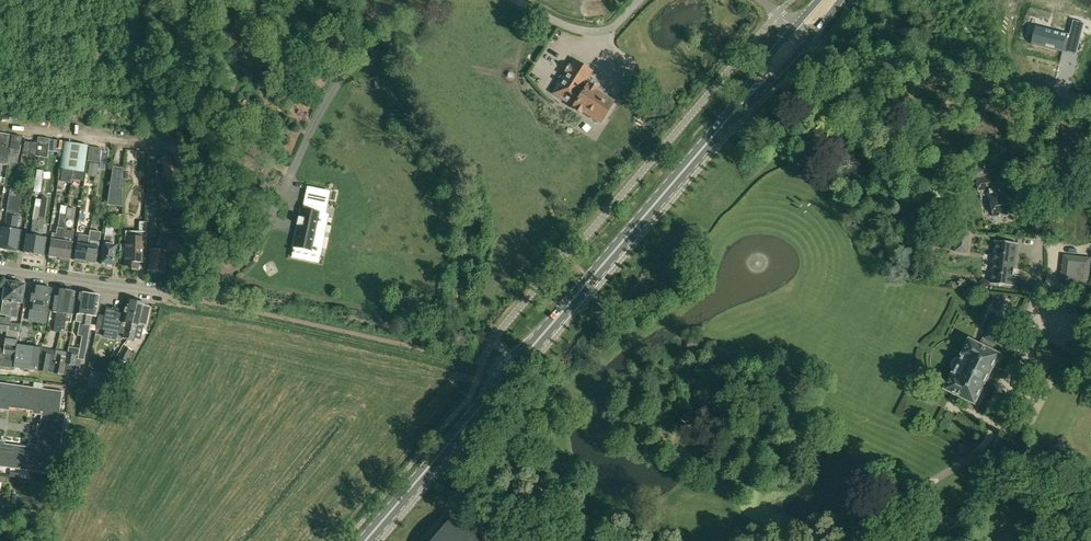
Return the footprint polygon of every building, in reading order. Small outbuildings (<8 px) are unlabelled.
[(1070,35),(1081,38),(1085,23),(1074,21),(1070,35)] [(1036,27),(1032,44),(1063,52),(1068,35),(1036,27)] [(566,74),(554,93),(600,123),(613,102),(584,83),(591,72),(584,67),(585,65),(578,61),(577,62),(574,61),(571,66),(569,64),(564,72),(566,74)] [(11,134),(0,133),(0,163),(7,164),(9,154),(11,134)] [(11,134),(10,148),(21,149),(22,136),(11,134)] [(38,138),(38,143),(36,156),(47,158),(48,151),(50,139),(38,138)] [(63,141),(50,139),(48,151),(55,152),(56,148),(62,149),(63,141)] [(23,155),(36,156),(38,143),(25,141),(23,155)] [(63,169),(73,170),(77,144),(65,142),(61,169),(63,169)] [(77,144),(73,170),(85,172),(89,146),(77,144)] [(87,160),(100,163),(102,149),(90,146),(87,160)] [(168,183),(177,180),(170,157),(162,159),(168,183)] [(975,168),(977,180),(979,191),(988,189),(989,198),(991,198),(994,217),(1017,213),(1014,194),(1004,196),(1003,187),(1004,186),(1002,176),(991,178),(989,170),(987,170),(986,166),(975,168)] [(113,167),(108,204),(123,206),(124,169),(113,167)] [(73,170),(63,169),(61,181),(71,183),(71,181),(73,170)] [(305,199),(303,210),(324,214),(327,204),(329,192),(308,187),(305,199)] [(16,197),(8,250),(18,251),(22,231),(17,230),(19,217),(22,193),(17,192),(16,197)] [(0,228),(0,249),(8,250),(16,197),(9,195),(6,216),(7,216),(5,228),(0,227),(0,228)] [(42,200),(34,254),(38,255),(39,256),(41,256),(43,255),(45,256),(47,238),(42,238),(48,197),(42,196),(42,200)] [(29,254),(34,254),(42,200),(37,199),(31,236),(25,235),(23,252),(24,253),(25,254),(28,254),(29,254)] [(147,208),(147,223),(147,237),(161,237),(161,208),(147,208)] [(300,217),(299,218),(298,224),(298,225),(293,246),(295,247),(319,252),(327,215),(324,214),(303,210),(301,209),(299,217),(300,217)] [(51,240),(49,257),(51,257),(52,258),(55,259),(56,258),(60,258),(64,229),(66,218),(66,215),(60,214),(58,227),(57,227),(56,234),(52,233),(51,240)] [(121,244),(121,256),(125,256),(125,267),(132,267),(132,269),(139,270),(139,263),(146,263),(146,249),(146,246),(147,237),(147,223),(139,222),(139,232),(138,234),(131,234),(125,234),(125,245),(121,244)] [(111,245),(113,232),(113,227),(106,226),(101,264),(107,265),(108,266),(111,267),(112,266),(113,266),(115,256),(114,256),(115,246),(111,245)] [(75,231),(64,229),(60,258),(63,259),(64,260),(67,260),(69,260),(70,260),(75,231)] [(88,246),(86,262),(89,263),(90,264),(93,264),(94,264),(96,264),(101,232),(90,231),(90,236),(88,246)] [(946,231),(945,237),(969,240),(970,234),(946,231)] [(77,244),(75,261),(76,261),(77,262),(80,262),(82,262),(86,262),(88,246),(90,236),(78,235),(77,244)] [(169,240),(167,250),(177,251),(178,241),(169,240)] [(991,283),(1013,286),(1018,244),(996,241),(991,283)] [(167,264),(169,252),(152,250),(149,270),(151,271),(152,273),(156,274),(158,272),(164,272),(165,263),(167,264)] [(1061,281),(1088,284),(1090,257),(1064,254),(1061,281)] [(11,316),(12,314),(11,313),(13,302),(12,302),(13,292),(15,292),(16,283),(6,281),(0,315),(6,316),(5,318),(0,317),(0,323),(10,324),(11,316)] [(11,313),(12,314),(11,316),(17,317),(18,309),(16,308),(17,303),(22,304),(25,284),(16,283),(15,292),(13,292),(12,302),(13,302),(11,313)] [(30,309),(28,321),(38,323),(39,310),(43,287),(33,286),(30,309)] [(39,310),(38,323),(47,324),(48,312),(52,288),(43,287),(39,310)] [(53,311),(58,312),(54,332),(59,333),(60,329),(61,326),(66,291),(56,289),(53,311)] [(59,333),(64,333),(66,322),(71,323),(76,292),(66,291),(61,326),(60,329),(59,333)] [(80,322),(78,335),(83,336),(85,325),(89,294),(80,293),(76,322),(80,322)] [(81,340),(80,349),(86,350),(87,349),(88,342),(89,334),(90,325),(92,316),(96,317),(99,296),(89,294),(85,325),(83,336),(82,336),(81,340)] [(128,339),(137,302),(127,300),(127,301),(125,301),(121,315),(118,314),(119,310),(112,308),(111,310),(106,308),(104,317),(101,330),(124,334),(123,338),(128,339)] [(137,302),(128,339),(134,340),(137,326),(142,327),(144,327),(144,325),(147,315),(149,306),(146,305),(147,305),(137,302)] [(982,347),(971,341),(947,389),(953,391),(953,394),(960,397),(962,396),(975,403),(977,399),(980,398),(983,392),(982,389),(992,369),(994,369),(998,362),(997,360),(999,355),(994,353),(1006,328),(1004,327),(1008,320),(998,315),(994,322),(993,322),(984,339),(986,340),(982,347)] [(98,316),(96,328),(101,330),(104,317),(98,316)] [(18,330),(11,329),(11,326),(7,326),(4,347),(0,347),(0,355),(14,357),(16,347),(18,330)] [(15,357),(14,367),(38,371),(41,348),(17,344),(15,357)] [(132,351),(125,347),(118,360),(125,363),(132,351)] [(55,354),(46,353),(42,352),(39,370),(51,372),(55,354)] [(63,375),(63,374),(66,357),(55,354),(51,372),(63,375)] [(67,354),(63,375),(75,377),(77,366),(75,366),(77,356),(68,354),(67,354)] [(14,367),(15,357),(14,357),(0,355),(0,359),(1,359),(0,366),(14,368),(14,367)] [(106,373),(99,371),(97,380),(104,382),(106,373)] [(7,383),(3,410),(7,410),(8,408),(24,410),(25,398),(20,397),(22,387),(22,385),(17,385),(7,383)] [(35,411),(35,414),(39,414),(40,410),(42,388),(22,385),(22,387),(20,397),(25,398),(24,410),(35,411)] [(49,389),(42,388),(40,410),(44,410),(44,415),(53,416),(53,411),(60,412),(63,391),(49,389)] [(37,430),(63,433),(65,418),(64,417),(64,413),(60,412),(53,411),(53,416),(44,415),(42,415),(40,426),(38,426),(37,430)] [(61,448),(63,433),(37,430),(37,434),(39,434),(38,445),(40,446),(48,447),(48,451),(54,452),(59,453),(60,448),(61,448)] [(15,467),(17,457),(12,456),(13,445),(3,443),(3,441),(0,440),(0,467),(4,467),(15,468),(15,467)] [(27,447),(13,445),(12,456),(17,457),(15,467),(15,468),(32,471),(34,450),(35,445),(31,444),(30,447),(27,447)] [(51,473),(54,452),(48,451),(48,447),(40,446),(39,450),(34,450),(32,471),(51,473)] [(53,495),(59,496),(61,497),(63,487),(55,485),(53,495)] [(460,506),(430,540),(501,540),(460,506)] [(39,511),(25,509),(24,515),(38,518),(39,511)]
